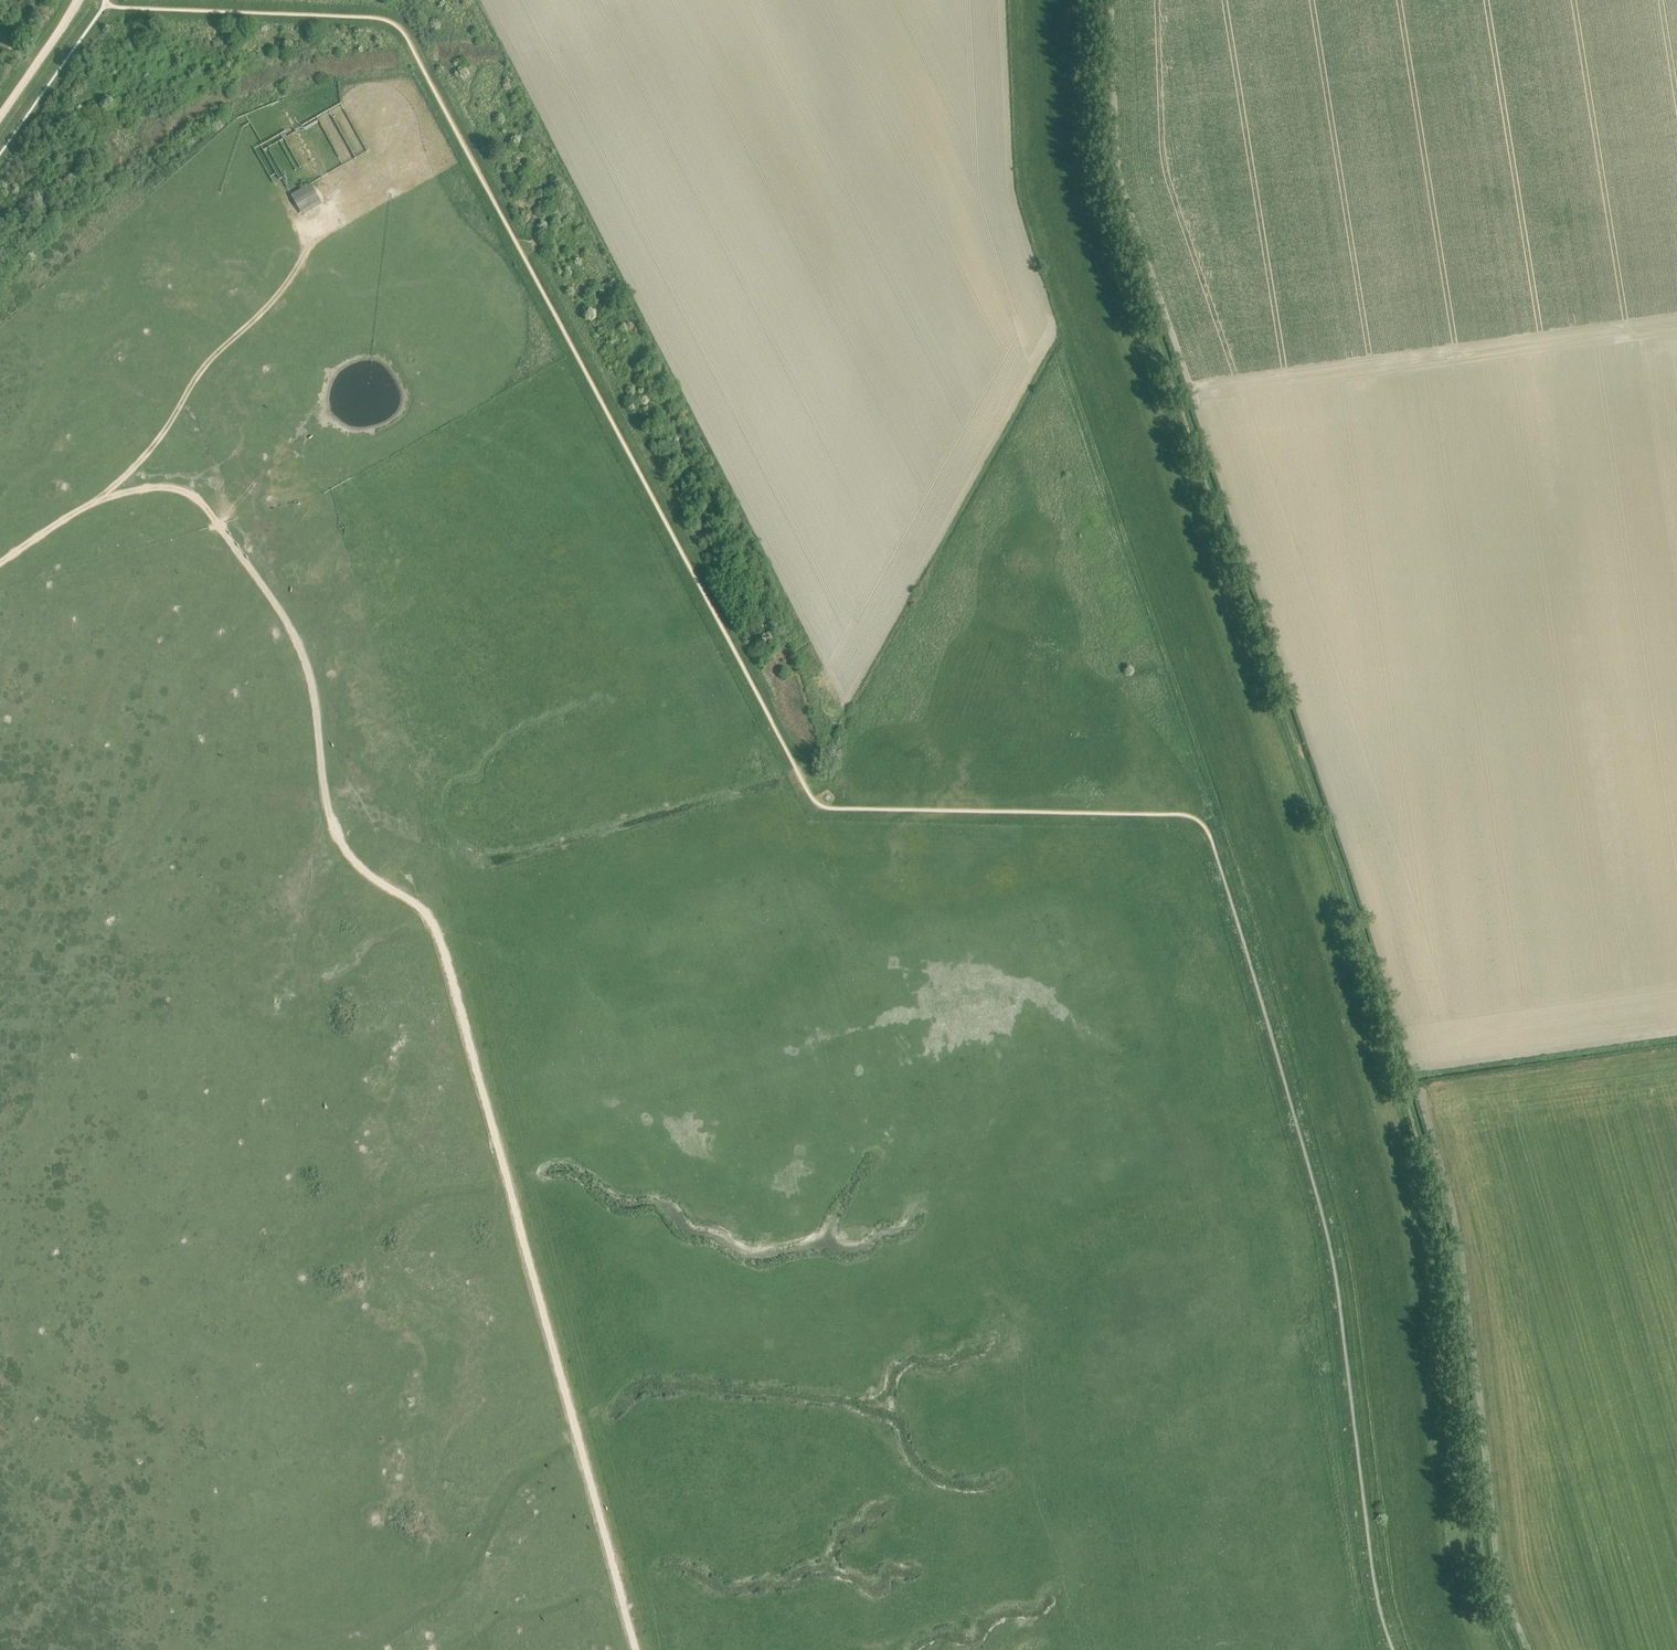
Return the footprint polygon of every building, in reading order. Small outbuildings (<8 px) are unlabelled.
[(333,101),(337,110),(347,107),(344,97),(333,101)] [(326,116),(335,111),(332,104),(322,109),(326,116)] [(292,194),(290,195),(302,216),(322,204),(310,184),(301,189),(292,194)]
